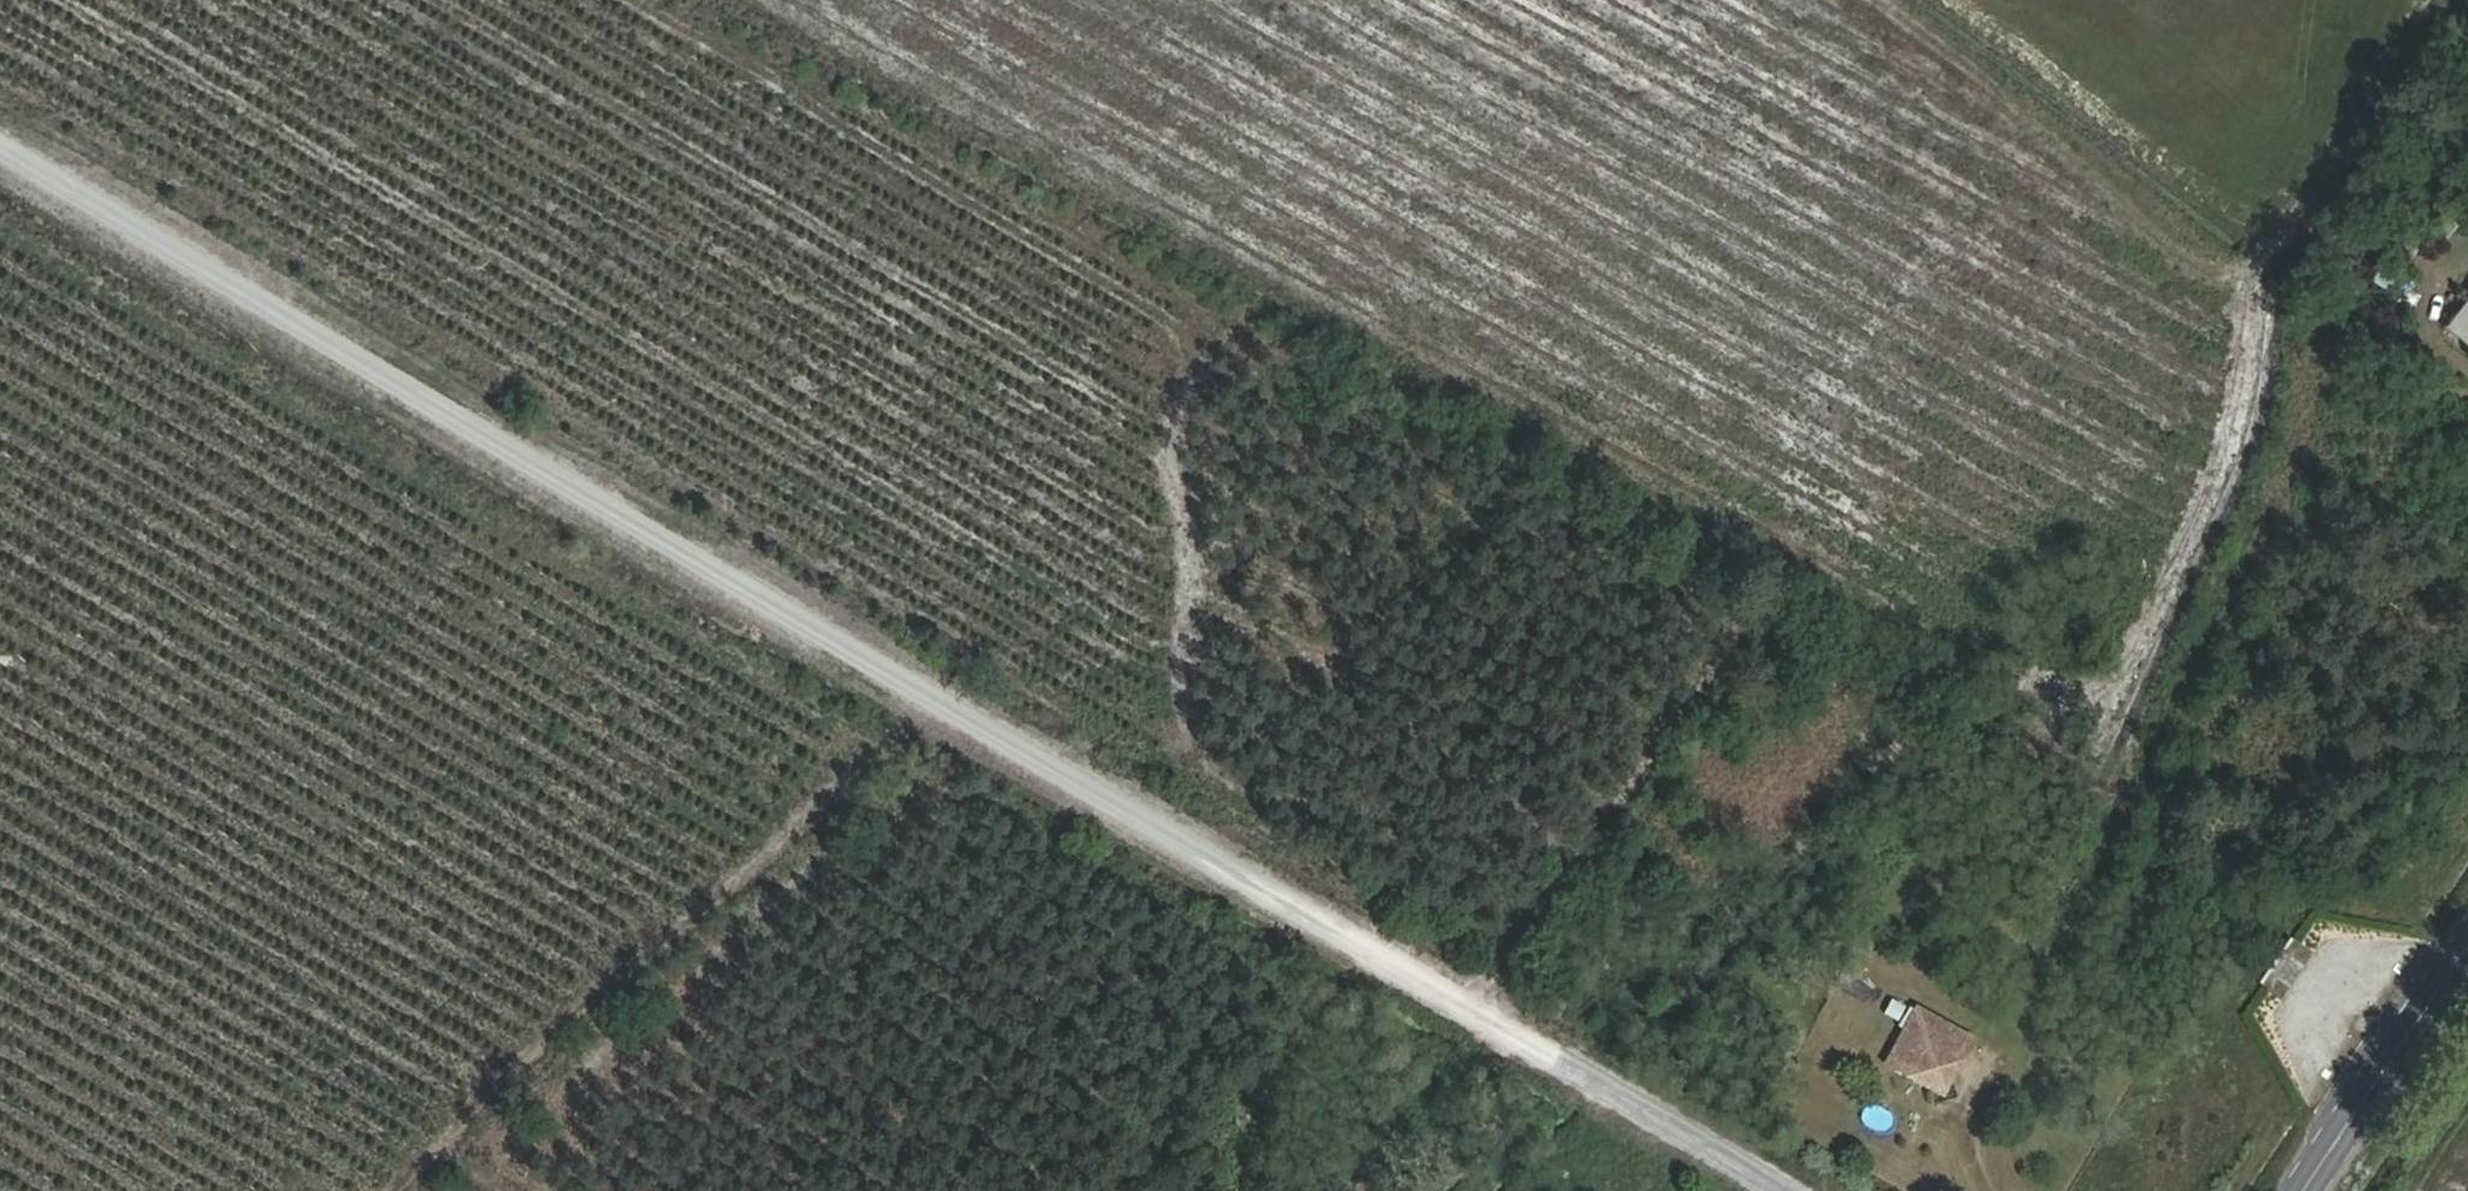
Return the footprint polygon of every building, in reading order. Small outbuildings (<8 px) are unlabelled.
[(2467,343),(2467,303),(2449,328),(2467,343)] [(1965,1040),(1916,1014),(1891,1062),(1929,1083),(1946,1078),(1965,1040)]
